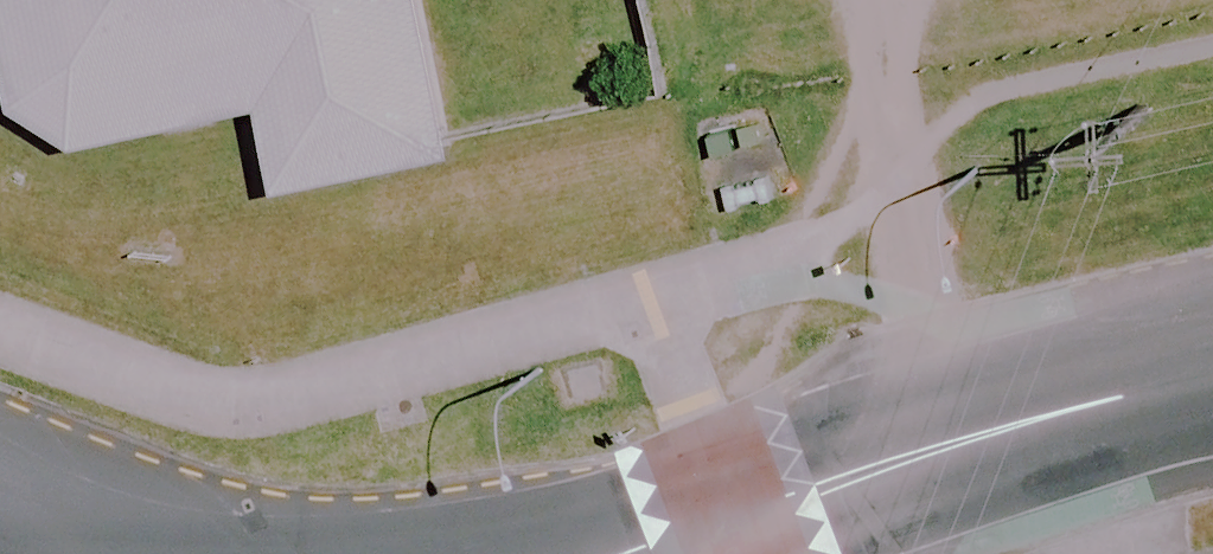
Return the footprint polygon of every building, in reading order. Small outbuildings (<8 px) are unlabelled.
[(408,0),(0,0),(0,25),(27,149),(228,106),(247,192),(441,150),(408,0)]
